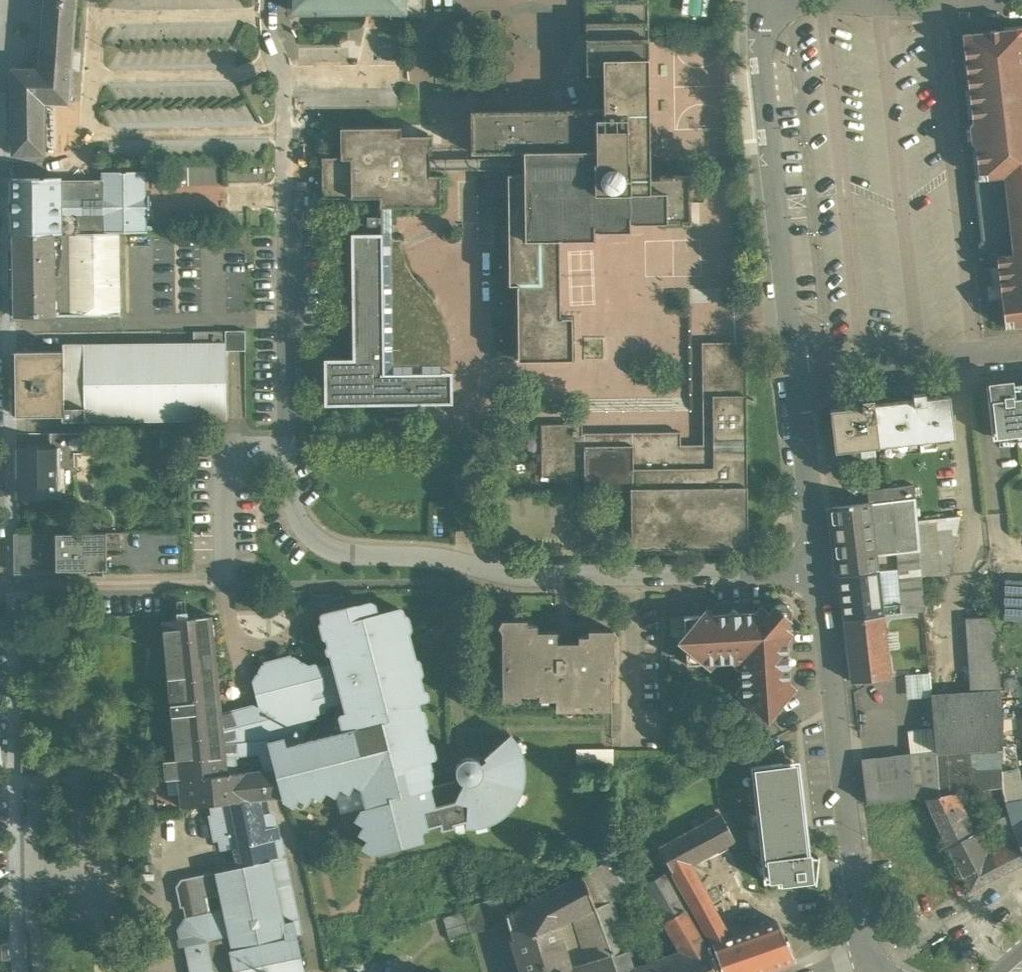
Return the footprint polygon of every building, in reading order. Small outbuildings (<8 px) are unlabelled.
[(40,68),(13,68),(14,154),(45,154),(45,102),(69,104),(77,0),(45,0),(42,37),(40,68)] [(288,14),(313,13),(312,6),(317,6),(317,13),(385,13),(385,17),(425,16),(425,0),(288,0),(288,14)] [(525,174),(508,174),(509,285),(517,285),(518,361),(573,360),(572,317),(561,317),(560,240),(596,239),(596,232),(631,231),(631,223),(692,222),(691,175),(660,175),(660,177),(651,177),(649,0),(585,0),(587,74),(603,74),(604,108),(471,110),(471,148),(472,154),(525,153),(525,156),(525,163),(525,169),(525,174)] [(962,35),(971,121),(969,127),(971,144),(974,147),(985,240),(983,245),(985,263),(988,266),(991,290),(1000,289),(1005,328),(1021,326),(1021,27),(962,35)] [(401,136),(401,127),(341,127),(342,166),(323,166),(323,198),(380,198),(380,207),(392,207),(440,207),(440,175),(430,175),(430,164),(430,158),(430,154),(433,154),(433,148),(432,136),(401,136)] [(459,170),(525,169),(525,163),(525,156),(459,157),(430,158),(430,164),(430,170),(459,170)] [(105,180),(62,181),(62,232),(119,232),(148,231),(148,218),(151,218),(151,194),(147,194),(147,171),(105,171),(105,180)] [(62,177),(15,178),(15,233),(54,233),(62,232),(62,181),(62,177)] [(392,207),(380,207),(381,216),(367,216),(367,225),(382,225),(382,233),(352,233),(353,358),(325,358),(325,404),(452,403),(452,371),(441,371),(441,349),(440,339),(439,330),(436,320),(431,311),(425,301),(409,282),(402,273),(396,261),(395,255),(392,239),(392,207)] [(120,314),(119,232),(62,232),(54,233),(55,315),(120,314)] [(55,315),(54,233),(15,233),(16,315),(55,315)] [(194,343),(64,344),(64,350),(17,351),(17,415),(63,414),(63,419),(227,418),(226,350),(226,330),(194,331),(194,343)] [(246,350),(246,330),(226,330),(226,350),(246,350)] [(745,342),(701,343),(703,444),(680,445),(680,432),(583,433),(585,477),(585,492),(600,492),(631,491),(631,488),(747,487),(745,342)] [(1013,394),(1011,383),(1002,385),(1002,384),(986,386),(993,439),(1021,435),(1021,393),(1013,394)] [(918,399),(875,404),(879,444),(953,436),(948,395),(925,398),(924,392),(917,393),(918,399)] [(868,404),(832,409),(836,449),(879,444),(874,397),(867,398),(868,404)] [(576,424),(540,425),(541,453),(549,453),(550,478),(585,477),(583,433),(577,433),(576,424)] [(87,432),(51,432),(51,446),(75,446),(75,448),(87,448),(87,432)] [(51,446),(18,447),(18,496),(75,496),(75,448),(75,446),(51,446)] [(914,484),(890,487),(892,499),(915,497),(914,484)] [(747,487),(631,488),(631,491),(632,548),(748,547),(747,487)] [(890,487),(867,490),(869,502),(892,499),(890,487)] [(892,499),(869,502),(875,555),(897,553),(920,550),(917,520),(915,497),(892,499)] [(869,502),(832,506),(838,560),(875,555),(869,502)] [(960,515),(917,520),(920,550),(921,565),(922,576),(948,573),(960,515)] [(57,532),(18,533),(19,569),(57,568),(57,532)] [(106,532),(57,532),(57,568),(107,568),(106,532)] [(920,550),(897,553),(898,568),(921,565),(920,550)] [(875,555),(838,560),(840,575),(877,571),(875,555)] [(921,565),(898,568),(902,613),(925,610),(922,576),(921,565)] [(898,568),(877,571),(882,615),(902,613),(898,568)] [(877,571),(840,575),(845,619),(882,615),(877,571)] [(1006,581),(1004,618),(1021,619),(1021,582),(1006,581)] [(375,604),(371,602),(357,606),(354,604),(325,611),(322,616),(335,665),(345,702),(347,711),(344,712),(341,717),(344,731),(369,724),(383,776),(382,777),(386,792),(390,795),(397,793),(400,796),(429,788),(430,787),(432,784),(428,770),(431,766),(425,743),(429,742),(418,702),(422,698),(420,692),(424,691),(402,609),(399,607),(377,613),(375,604)] [(767,611),(737,613),(732,618),(727,613),(711,614),(706,608),(698,615),(684,615),(687,663),(740,660),(742,685),(737,690),(768,719),(796,688),(789,681),(788,667),(783,662),(788,655),(787,629),(784,626),(790,619),(791,615),(791,611),(789,607),(786,604),(782,603),(778,603),(774,605),(768,612),(767,611)] [(211,615),(162,620),(177,759),(179,777),(179,778),(228,773),(226,757),(221,715),(211,615)] [(882,615),(845,619),(852,680),(889,675),(882,615)] [(972,692),(999,691),(995,618),(968,619),(972,692)] [(556,631),(523,631),(523,626),(527,626),(527,619),(503,619),(499,626),(503,632),(503,699),(511,699),(511,692),(519,692),(519,694),(540,694),(540,692),(549,692),(549,699),(557,699),(557,709),(564,709),(564,704),(602,704),(601,709),(610,709),(610,669),(613,669),(613,641),(617,635),(613,629),(588,629),(589,637),(593,637),(593,641),(556,641),(556,631)] [(289,657),(266,663),(266,665),(263,667),(260,671),(261,675),(258,676),(255,681),(261,705),(258,711),(246,714),(246,712),(242,708),(236,709),(233,713),(221,715),(226,757),(260,754),(264,770),(276,769),(268,741),(284,737),(286,746),(302,742),(301,733),(304,733),(307,726),(306,720),(315,719),(314,713),(324,711),(323,705),(342,701),(342,703),(345,702),(335,665),(320,669),(315,666),(308,668),(303,664),(300,665),(299,662),(293,659),(290,660),(289,657)] [(972,692),(932,694),(936,750),(954,750),(971,748),(1002,746),(1002,719),(999,691),(972,692)] [(1002,719),(1002,746),(1002,787),(1003,793),(1008,812),(1010,818),(1012,826),(1021,821),(1021,802),(1011,718),(1002,719)] [(302,742),(286,746),(284,737),(268,741),(276,769),(284,797),(283,797),(284,798),(302,809),(313,792),(321,797),(326,788),(335,793),(340,785),(349,790),(354,781),(363,786),(368,806),(363,808),(357,819),(366,824),(361,833),(370,838),(364,847),(375,853),(423,838),(420,830),(423,826),(440,823),(442,830),(455,827),(454,824),(466,821),(466,826),(487,823),(506,812),(519,795),(524,774),(521,753),(510,734),(485,756),(486,759),(481,763),(483,766),(483,768),(484,771),(483,774),(483,776),(481,779),(480,781),(478,782),(475,784),(473,785),(470,785),(467,785),(465,784),(462,783),(460,781),(458,779),(430,787),(429,788),(400,796),(397,793),(390,795),(386,792),(382,777),(383,776),(369,724),(344,731),(302,742)] [(1002,746),(971,748),(976,790),(1002,787),(1002,746)] [(782,747),(769,754),(770,763),(783,762),(782,747)] [(936,750),(919,752),(925,796),(926,796),(940,794),(936,750)] [(957,793),(954,750),(936,750),(940,794),(951,793),(957,793)] [(910,753),(861,759),(866,802),(914,797),(910,753)] [(260,754),(226,757),(228,773),(263,770),(264,770),(260,754)] [(483,776),(484,771),(483,766),(479,761),(475,758),(470,757),(464,758),(460,761),(457,766),(456,771),(457,776),(460,781),(462,783),(465,784),(467,785),(470,785),(473,785),(475,784),(478,782),(480,781),(481,779),(483,776)] [(177,759),(164,761),(165,779),(179,777),(177,759)] [(770,763),(751,766),(762,862),(766,862),(767,871),(763,872),(764,882),(778,881),(778,886),(812,882),(812,884),(816,884),(820,855),(816,855),(816,856),(810,856),(799,760),(783,762),(770,763)] [(264,770),(263,770),(266,798),(267,798),(283,797),(284,797),(276,769),(264,770)] [(228,773),(179,778),(182,807),(209,804),(230,802),(266,798),(263,770),(228,773)] [(940,794),(926,796),(934,814),(956,804),(951,793),(940,794)] [(266,798),(230,802),(240,846),(241,846),(270,840),(272,840),(267,816),(265,801),(267,801),(267,798),(266,798)] [(230,802),(209,804),(212,815),(209,816),(214,840),(222,838),(224,850),(240,846),(230,802)] [(956,804),(934,814),(946,845),(969,834),(956,804)] [(721,813),(659,847),(673,873),(690,864),(735,839),(721,813)] [(279,836),(275,816),(273,815),(267,816),(272,840),(270,840),(274,859),(285,857),(282,838),(279,836)] [(1012,826),(1016,836),(1021,849),(1021,821),(1012,826)] [(983,852),(973,832),(969,834),(946,845),(968,888),(1021,860),(1021,849),(1016,836),(983,852)] [(270,840),(241,846),(245,865),(270,860),(274,859),(270,840)] [(619,854),(582,874),(593,907),(595,910),(610,902),(636,888),(619,854)] [(274,859),(270,860),(283,921),(293,919),(293,923),(297,917),(291,887),(287,884),(285,875),(288,870),(285,857),(274,859)] [(216,872),(222,900),(224,909),(233,951),(230,952),(234,971),(303,971),(304,971),(293,923),(293,919),(283,921),(270,860),(245,865),(216,872)] [(690,864),(673,873),(710,937),(715,951),(722,948),(720,941),(725,939),(722,931),(725,929),(690,864)] [(216,872),(181,879),(176,887),(180,907),(183,907),(185,918),(186,918),(209,913),(206,898),(216,896),(222,900),(216,872)] [(663,873),(646,883),(667,919),(684,909),(663,873)] [(582,874),(507,915),(508,920),(514,937),(514,939),(557,925),(593,907),(582,874)] [(501,895),(464,907),(471,932),(508,920),(507,915),(501,895)] [(629,956),(610,902),(595,910),(614,961),(629,956)] [(514,939),(514,937),(511,938),(522,971),(618,971),(614,961),(595,910),(593,907),(557,925),(514,939)] [(186,918),(185,918),(178,929),(180,938),(182,938),(183,944),(185,944),(191,971),(234,971),(230,952),(233,951),(224,909),(209,913),(186,918)] [(705,945),(684,909),(667,919),(664,921),(663,923),(667,931),(672,933),(682,949),(684,949),(686,952),(705,945)] [(464,911),(442,917),(449,940),(470,934),(464,911)] [(720,941),(722,948),(715,951),(723,971),(757,971),(795,958),(787,942),(789,941),(786,934),(784,935),(778,920),(725,939),(720,941)] [(663,960),(667,971),(716,971),(705,945),(686,952),(663,960)] [(635,970),(629,956),(614,961),(618,971),(667,971),(663,960),(635,970)]
